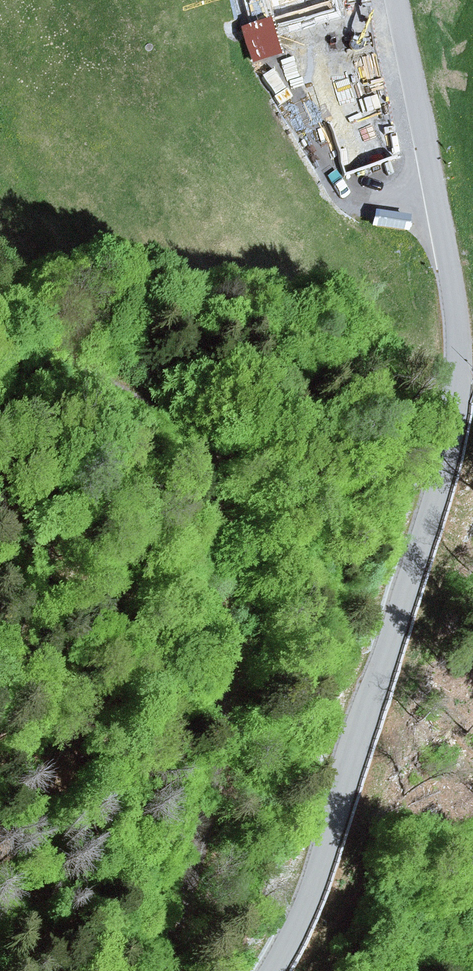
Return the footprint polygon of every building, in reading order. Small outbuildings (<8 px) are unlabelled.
[(331,0),(244,0),(251,23),(242,26),(253,63),(281,55),(273,27),(334,10),(331,0)] [(298,32),(325,121),(390,101),(363,12),(298,32)] [(341,139),(346,162),(385,154),(380,130),(341,139)] [(360,160),(362,174),(395,169),(393,154),(360,160)]
